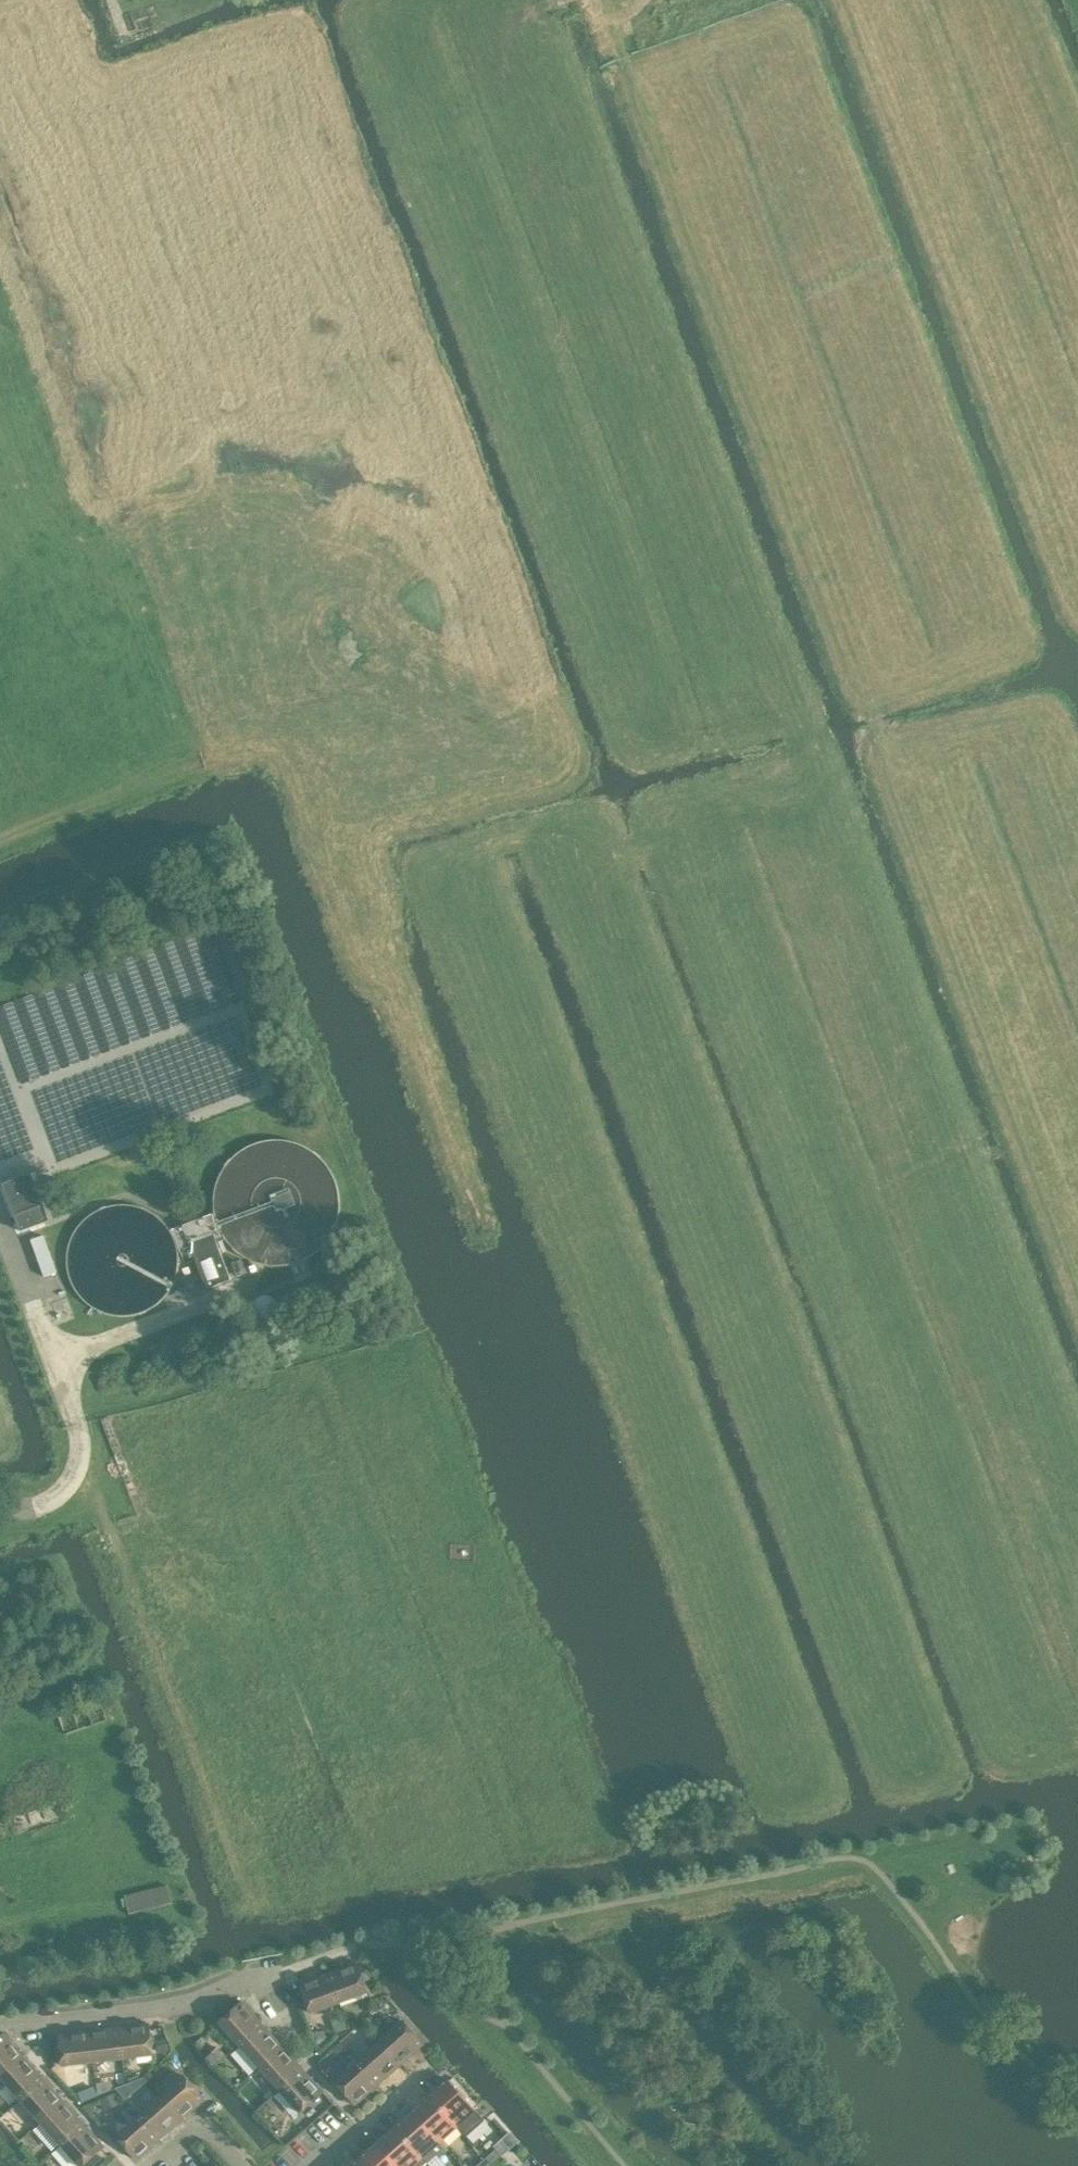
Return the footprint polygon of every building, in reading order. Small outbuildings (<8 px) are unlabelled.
[(20,1231),(49,1220),(31,1173),(2,1184),(20,1231)] [(173,1903),(168,1885),(125,1897),(130,1915),(173,1903)] [(328,1974),(338,2001),(368,1991),(358,1963),(328,1974)] [(309,2012),(338,2001),(328,1974),(299,1984),(309,2012)] [(219,2022),(239,2045),(263,2023),(243,2001),(219,2022)] [(380,2041),(400,2064),(423,2043),(403,2020),(380,2041)] [(239,2045),(259,2067),(283,2046),(263,2023),(239,2045)] [(119,2028),(123,2058),(153,2055),(149,2024),(119,2028)] [(89,2031),(93,2062),(123,2058),(119,2028),(89,2031)] [(63,2066),(93,2062),(89,2031),(59,2035),(63,2066)] [(0,2076),(24,2055),(4,2032),(0,2036),(0,2076)] [(357,2061),(377,2084),(400,2064),(380,2041),(357,2061)] [(259,2067),(279,2090),(303,2069),(283,2046),(259,2067)] [(0,2076),(20,2099),(44,2078),(24,2055),(0,2076)] [(354,2105),(377,2084),(357,2061),(334,2081),(354,2105)] [(323,2091),(303,2069),(279,2090),(299,2113),(323,2091)] [(161,2096),(182,2120),(205,2100),(185,2075),(161,2096)] [(131,2081),(138,2088),(147,2080),(144,2076),(131,2081)] [(20,2099),(41,2122),(64,2101),(44,2078),(20,2099)] [(429,2094),(457,2126),(466,2137),(485,2120),(475,2109),(447,2078),(429,2094)] [(411,2110),(447,2151),(448,2150),(440,2141),(457,2126),(429,2094),(411,2110)] [(138,2116),(159,2140),(182,2120),(161,2096),(138,2116)] [(41,2122),(60,2145),(84,2124),(64,2101),(41,2122)] [(393,2126),(426,2163),(437,2154),(440,2157),(447,2151),(411,2110),(393,2126)] [(136,2160),(159,2140),(138,2116),(115,2136),(136,2160)] [(84,2124),(60,2145),(79,2165),(83,2165),(104,2147),(84,2124)] [(426,2163),(393,2126),(376,2142),(397,2165),(423,2165),(426,2163)] [(501,2144),(507,2151),(515,2144),(509,2137),(501,2144)] [(376,2142),(358,2157),(366,2165),(397,2165),(376,2142)] [(495,2148),(484,2158),(491,2165),(502,2155),(495,2148)] [(358,2157),(349,2165),(366,2165),(358,2157)] [(475,2165),(489,2165),(491,2165),(484,2158),(475,2165)]
